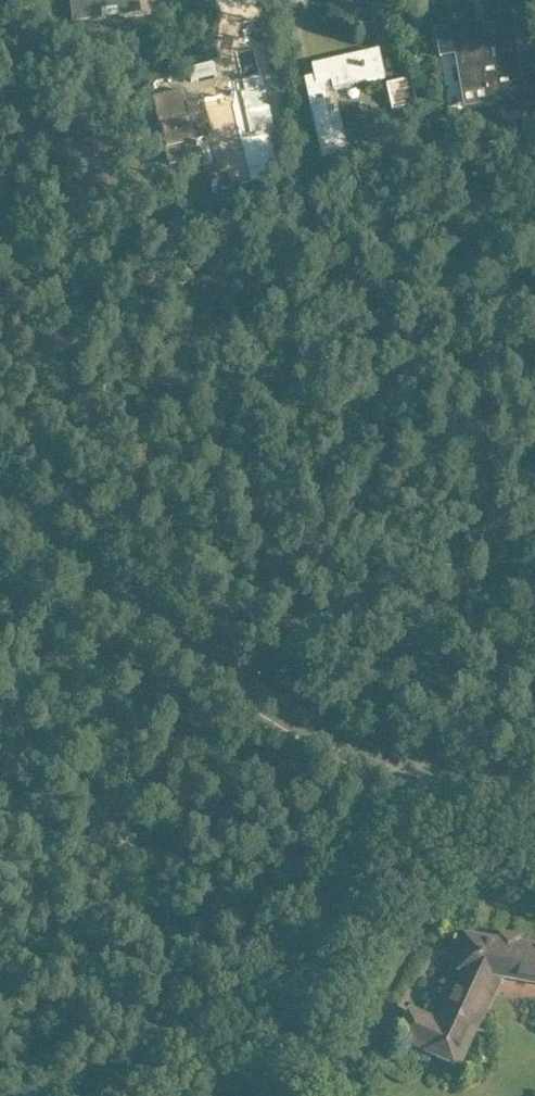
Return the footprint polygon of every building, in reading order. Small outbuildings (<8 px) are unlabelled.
[(72,23),(130,15),(141,14),(141,13),(139,0),(69,0),(72,23)] [(436,30),(440,56),(455,54),(460,83),(461,89),(483,86),(485,100),(503,97),(506,114),(526,110),(531,136),(534,135),(534,98),(525,100),(524,100),(522,87),(521,77),(514,35),(510,14),(487,18),(488,22),(488,25),(475,27),(475,24),(436,30)] [(306,83),(305,83),(309,100),(323,159),(348,154),(334,90),(366,83),(385,78),(383,72),(378,51),(312,66),(314,77),(315,81),(306,83)] [(185,90),(152,97),(158,126),(161,125),(166,148),(195,141),(195,142),(205,140),(206,144),(208,144),(208,143),(222,140),(222,141),(232,138),(231,138),(239,136),(242,148),(243,148),(247,163),(246,163),(248,171),(250,178),(249,178),(250,180),(250,181),(281,174),(271,129),(273,129),(275,128),(270,108),(269,104),(264,106),(263,101),(269,100),(265,84),(262,74),(261,74),(260,75),(244,78),(244,77),(243,77),(242,77),(228,81),(226,81),(229,94),(228,94),(228,95),(223,96),(223,95),(215,97),(215,98),(207,99),(201,100),(201,101),(193,103),(193,102),(188,103),(187,99),(187,98),(185,90)] [(391,111),(415,106),(410,80),(386,85),(391,111)] [(520,938),(498,934),(497,942),(465,936),(459,970),(464,971),(439,1023),(410,1010),(391,1052),(426,1068),(432,1054),(452,1063),(461,1044),(494,975),(534,982),(534,948),(518,945),(520,938)]
